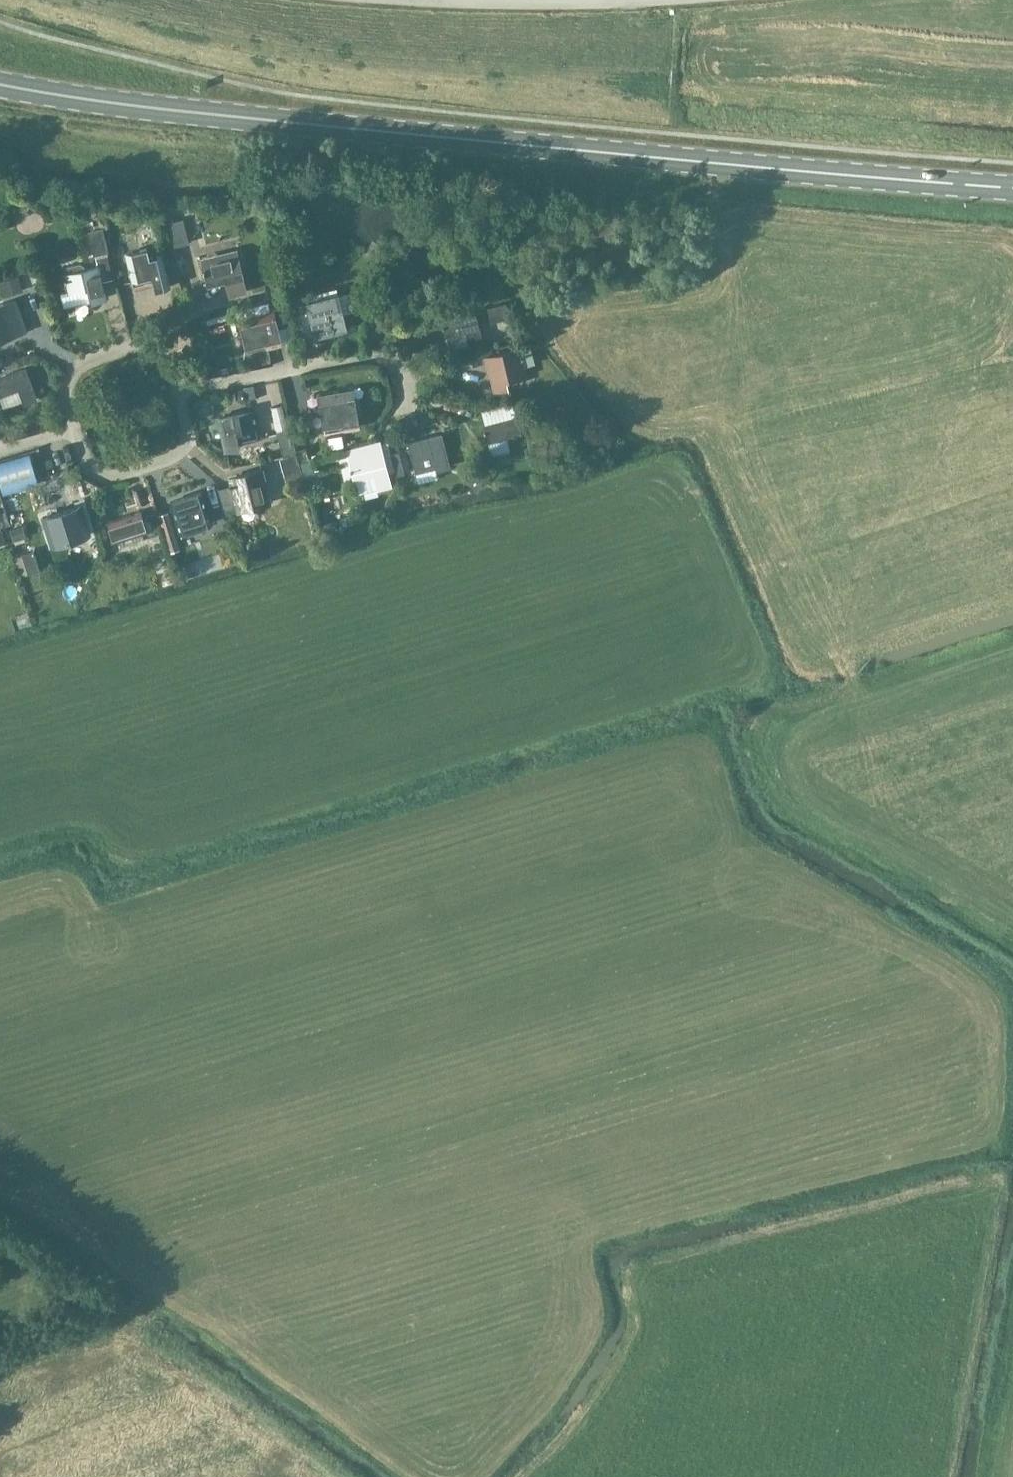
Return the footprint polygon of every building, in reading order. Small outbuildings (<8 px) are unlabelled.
[(26,232),(35,217),(12,204),(4,219),(26,232)] [(167,237),(163,217),(149,220),(154,240),(167,237)] [(174,247),(183,244),(189,243),(183,218),(168,222),(174,247)] [(93,256),(109,252),(103,227),(87,231),(93,256)] [(156,292),(170,288),(162,254),(150,256),(148,247),(125,253),(135,292),(155,287),(156,292)] [(231,292),(245,289),(238,254),(203,263),(208,284),(225,280),(227,287),(230,287),(231,292)] [(63,274),(67,292),(61,293),(64,307),(90,301),(90,302),(107,297),(99,266),(85,269),(84,265),(81,263),(67,266),(65,269),(66,273),(63,274)] [(0,275),(0,290),(9,289),(9,275),(0,275)] [(307,301),(303,287),(289,291),(294,314),(307,311),(309,322),(313,337),(348,328),(339,293),(307,301)] [(239,319),(244,337),(264,332),(268,348),(282,344),(276,323),(286,321),(280,301),(268,304),(270,311),(239,319)] [(3,303),(0,304),(0,341),(15,336),(3,303)] [(441,318),(446,338),(465,332),(469,348),(484,344),(475,310),(441,318)] [(526,376),(524,367),(536,364),(529,341),(515,345),(516,348),(484,356),(493,392),(508,388),(506,381),(526,376)] [(39,400),(25,367),(0,377),(0,397),(18,390),(24,406),(39,400)] [(225,369),(200,373),(201,384),(227,380),(225,369)] [(324,432),(359,426),(353,390),(318,396),(324,432)] [(237,433),(257,428),(253,410),(218,417),(225,452),(240,449),(237,433)] [(511,453),(525,449),(517,415),(483,424),(491,454),(510,449),(511,453)] [(282,454),(296,450),(290,427),(276,431),(282,454)] [(435,471),(450,466),(442,433),(407,442),(415,472),(435,467),(435,471)] [(358,494),(392,486),(380,439),(346,448),(358,494)] [(3,494),(40,484),(30,453),(0,461),(0,484),(3,494)] [(228,478),(234,499),(236,507),(255,502),(257,506),(271,503),(262,469),(228,478)] [(475,490),(483,480),(474,472),(466,482),(475,490)] [(170,502),(180,533),(212,523),(202,492),(170,502)] [(113,541),(147,531),(141,510),(107,521),(113,541)] [(45,546),(51,562),(72,556),(67,541),(91,533),(85,512),(49,523),(55,543),(45,546)] [(22,554),(28,574),(40,570),(34,550),(22,554)]
